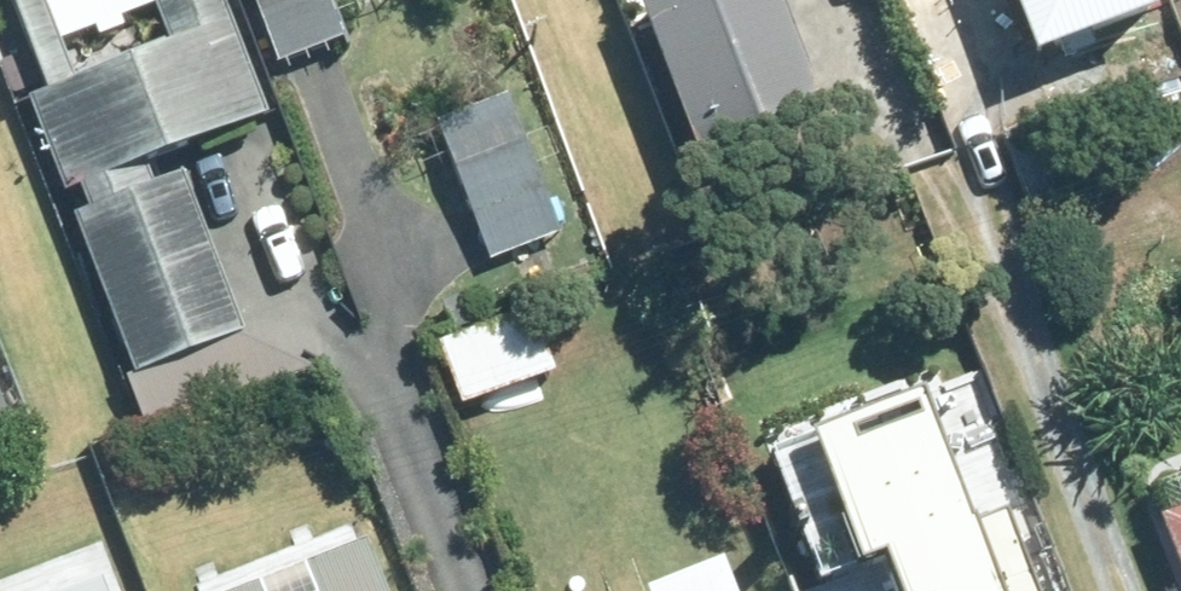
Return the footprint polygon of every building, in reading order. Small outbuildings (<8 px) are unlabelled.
[(52,88),(30,95),(136,374),(247,333),(179,153),(271,117),(227,0),(157,0),(170,32),(79,67),(52,3),(59,0),(20,0),(52,88)] [(272,37),(338,13),(333,0),(258,0),(272,37)] [(686,163),(820,114),(778,0),(626,0),(686,163)] [(1038,60),(1168,13),(1164,0),(1016,0),(1038,60)] [(442,121),(495,257),(566,230),(513,93),(442,121)] [(1087,188),(1060,114),(1003,136),(1030,210),(1087,188)] [(538,305),(443,341),(469,411),(565,373),(538,305)] [(0,373),(0,454),(27,444),(0,373)] [(1016,507),(986,519),(936,394),(782,454),(836,589),(875,574),(879,585),(908,573),(916,590),(1049,590),(1016,507)] [(1180,544),(1180,513),(1170,517),(1180,544)] [(231,590),(393,590),(371,536),(231,590)] [(733,559),(653,590),(746,590),(733,559)] [(71,590),(111,590),(107,578),(71,590)]
